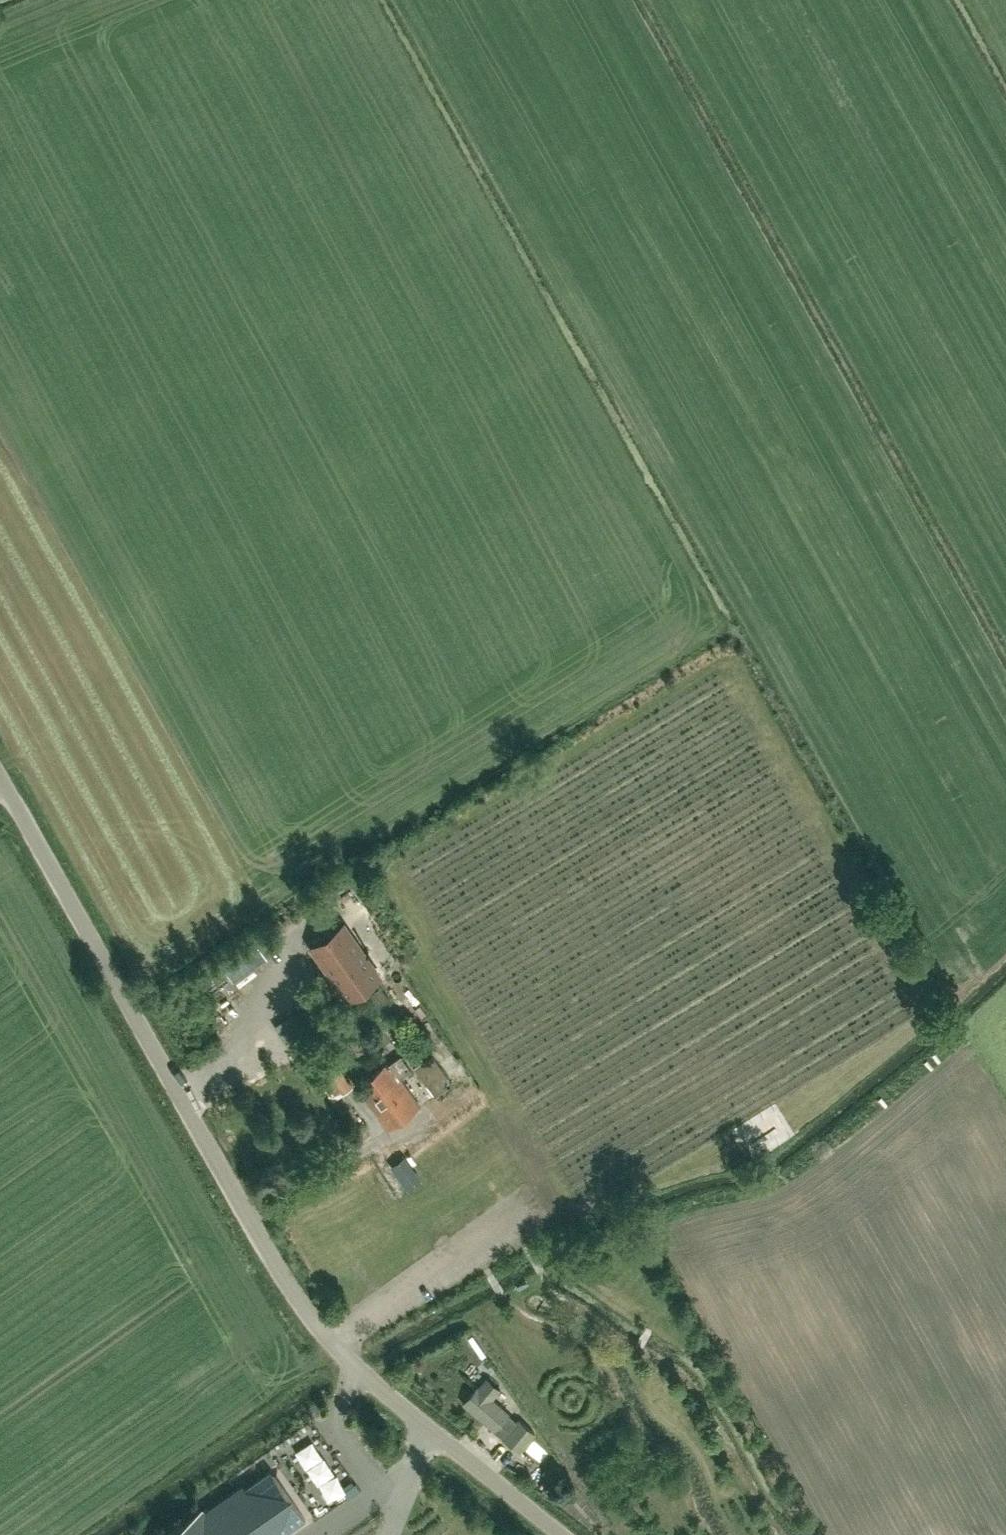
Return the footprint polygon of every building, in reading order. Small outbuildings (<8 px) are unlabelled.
[(342,922),(308,946),(346,999),(380,976),(342,922)] [(413,1067),(434,1097),(453,1084),(431,1054),(413,1067)] [(387,1063),(367,1077),(379,1094),(388,1088),(399,1104),(411,1094),(399,1078),(410,1070),(400,1056),(388,1065),(387,1063)] [(342,1093),(352,1086),(337,1066),(328,1073),(342,1093)] [(379,1094),(367,1077),(356,1085),(388,1129),(420,1106),(411,1094),(399,1104),(388,1088),(379,1094)] [(519,1451),(520,1450),(541,1468),(554,1453),(548,1444),(518,1420),(517,1421),(508,1413),(491,1399),(499,1389),(486,1378),(478,1387),(477,1386),(463,1403),(494,1430),(495,1429),(505,1437),(504,1438),(519,1451)] [(305,1519),(270,1468),(204,1514),(201,1509),(163,1534),(282,1534),(305,1519)]
